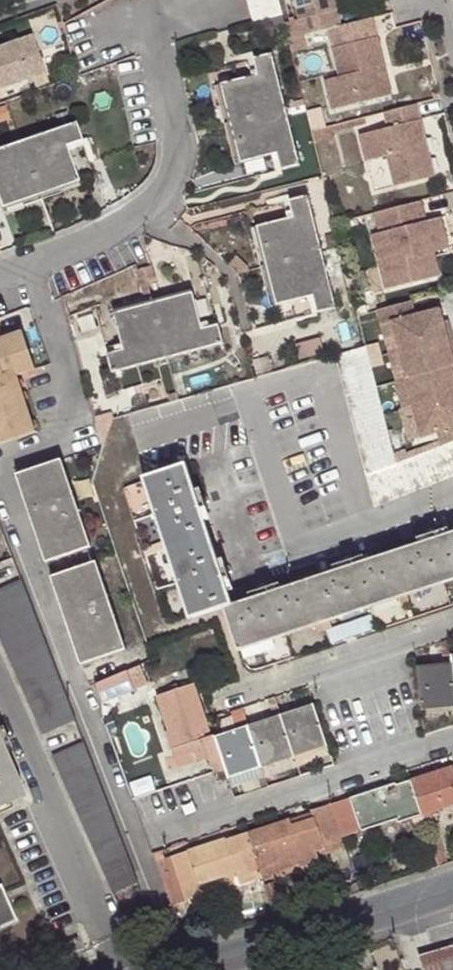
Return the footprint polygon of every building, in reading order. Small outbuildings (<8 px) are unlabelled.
[(281,15),(277,0),(246,0),(252,22),(281,15)] [(304,36),(327,30),(341,27),(337,11),(330,13),(327,0),(296,0),(304,36)] [(330,13),(337,11),(334,0),(327,0),(330,13)] [(383,68),(370,20),(341,27),(327,30),(339,79),(324,82),(331,112),(378,100),(373,78),(368,79),(367,73),(383,68)] [(45,70),(31,36),(0,46),(0,87),(45,70)] [(256,74),(221,83),(240,160),(276,153),(280,168),(297,164),(269,54),(252,58),(256,74)] [(378,100),(390,97),(383,68),(367,73),(368,79),(373,78),(378,100)] [(240,160),(221,83),(215,84),(234,162),(240,160)] [(423,129),(417,105),(385,113),(389,129),(360,136),(367,162),(388,157),(396,186),(435,177),(424,135),(420,136),(418,130),(423,129)] [(76,179),(64,144),(80,139),(73,122),(0,146),(0,205),(76,179)] [(0,205),(0,209),(1,211),(78,186),(76,179),(0,205)] [(292,218),(257,225),(276,304),(313,295),(317,312),(334,308),(306,196),(288,200),(292,218)] [(426,222),(421,201),(375,213),(380,233),(372,235),(386,289),(433,278),(427,252),(433,251),(426,222)] [(441,218),(426,222),(433,251),(449,247),(441,218)] [(276,304),(257,225),(251,227),(269,306),(276,304)] [(433,251),(427,252),(433,278),(439,276),(433,251)] [(111,307),(113,312),(191,293),(190,287),(111,307)] [(191,293),(113,312),(122,348),(106,353),(110,371),(221,343),(216,324),(199,328),(191,293)] [(395,335),(399,349),(451,336),(449,328),(444,329),(439,309),(414,315),(410,301),(377,309),(381,325),(392,322),(395,335)] [(392,322),(381,325),(385,338),(395,335),(392,322)] [(0,339),(0,442),(33,430),(14,373),(32,366),(19,332),(0,339)] [(407,377),(452,365),(452,361),(449,345),(452,344),(452,343),(451,336),(399,349),(403,362),(407,377)] [(441,444),(395,461),(365,345),(334,354),(373,506),(452,475),(452,439),(441,444)] [(399,349),(389,352),(392,365),(403,362),(399,349)] [(267,356),(253,359),(256,372),(270,370),(267,356)] [(413,405),(452,394),(452,368),(452,365),(407,377),(405,378),(409,390),(413,405)] [(413,405),(409,390),(398,393),(402,408),(413,405)] [(452,439),(452,394),(413,405),(416,418),(421,438),(436,429),(441,444),(452,439)] [(421,438),(416,418),(405,421),(411,441),(421,438)] [(60,458),(15,474),(44,561),(89,545),(60,458)] [(147,474),(192,615),(223,606),(236,645),(238,644),(243,657),(275,646),(273,639),(270,633),(452,574),(452,531),(443,534),(441,530),(425,534),(426,540),(359,562),(356,557),(341,561),(343,568),(272,589),(270,584),(255,589),(257,595),(230,603),(224,582),(229,580),(225,565),(219,568),(200,513),(206,512),(201,495),(195,498),(184,462),(147,474)] [(192,615),(147,474),(141,477),(187,618),(192,615)] [(95,561),(50,576),(79,664),(124,647),(95,561)] [(270,633),(273,639),(452,580),(452,574),(270,633)] [(19,579),(0,587),(0,644),(40,733),(73,719),(19,579)] [(441,639),(441,654),(451,654),(450,636),(441,639)] [(441,654),(442,662),(417,665),(421,701),(452,698),(452,653),(451,654),(441,654)] [(127,669),(95,683),(102,700),(134,688),(127,669)] [(166,729),(174,755),(193,749),(196,758),(206,754),(212,770),(223,767),(228,785),(262,775),(258,762),(291,751),(294,760),(327,748),(312,703),(280,713),(274,697),(268,699),(274,716),(246,724),(240,706),(227,711),(233,729),(205,738),(202,729),(206,728),(191,682),(158,694),(169,728),(166,729)] [(421,701),(421,709),(452,705),(452,698),(421,701)] [(111,889),(135,879),(82,741),(50,754),(111,889)] [(21,794),(0,748),(0,803),(21,794)] [(193,749),(174,755),(177,764),(196,758),(193,749)] [(295,763),(294,760),(291,751),(258,762),(262,775),(295,763)] [(452,765),(395,783),(397,789),(389,792),(386,784),(311,808),(315,818),(293,824),(291,819),(227,839),(224,838),(169,855),(183,900),(234,884),(235,887),(261,879),(257,866),(292,856),(295,862),(317,855),(313,843),(318,842),(323,854),(342,846),(339,836),(395,818),(398,821),(421,814),(424,827),(433,823),(429,810),(452,804),(452,769),(452,765)] [(14,918),(0,885),(0,925),(14,918)]
